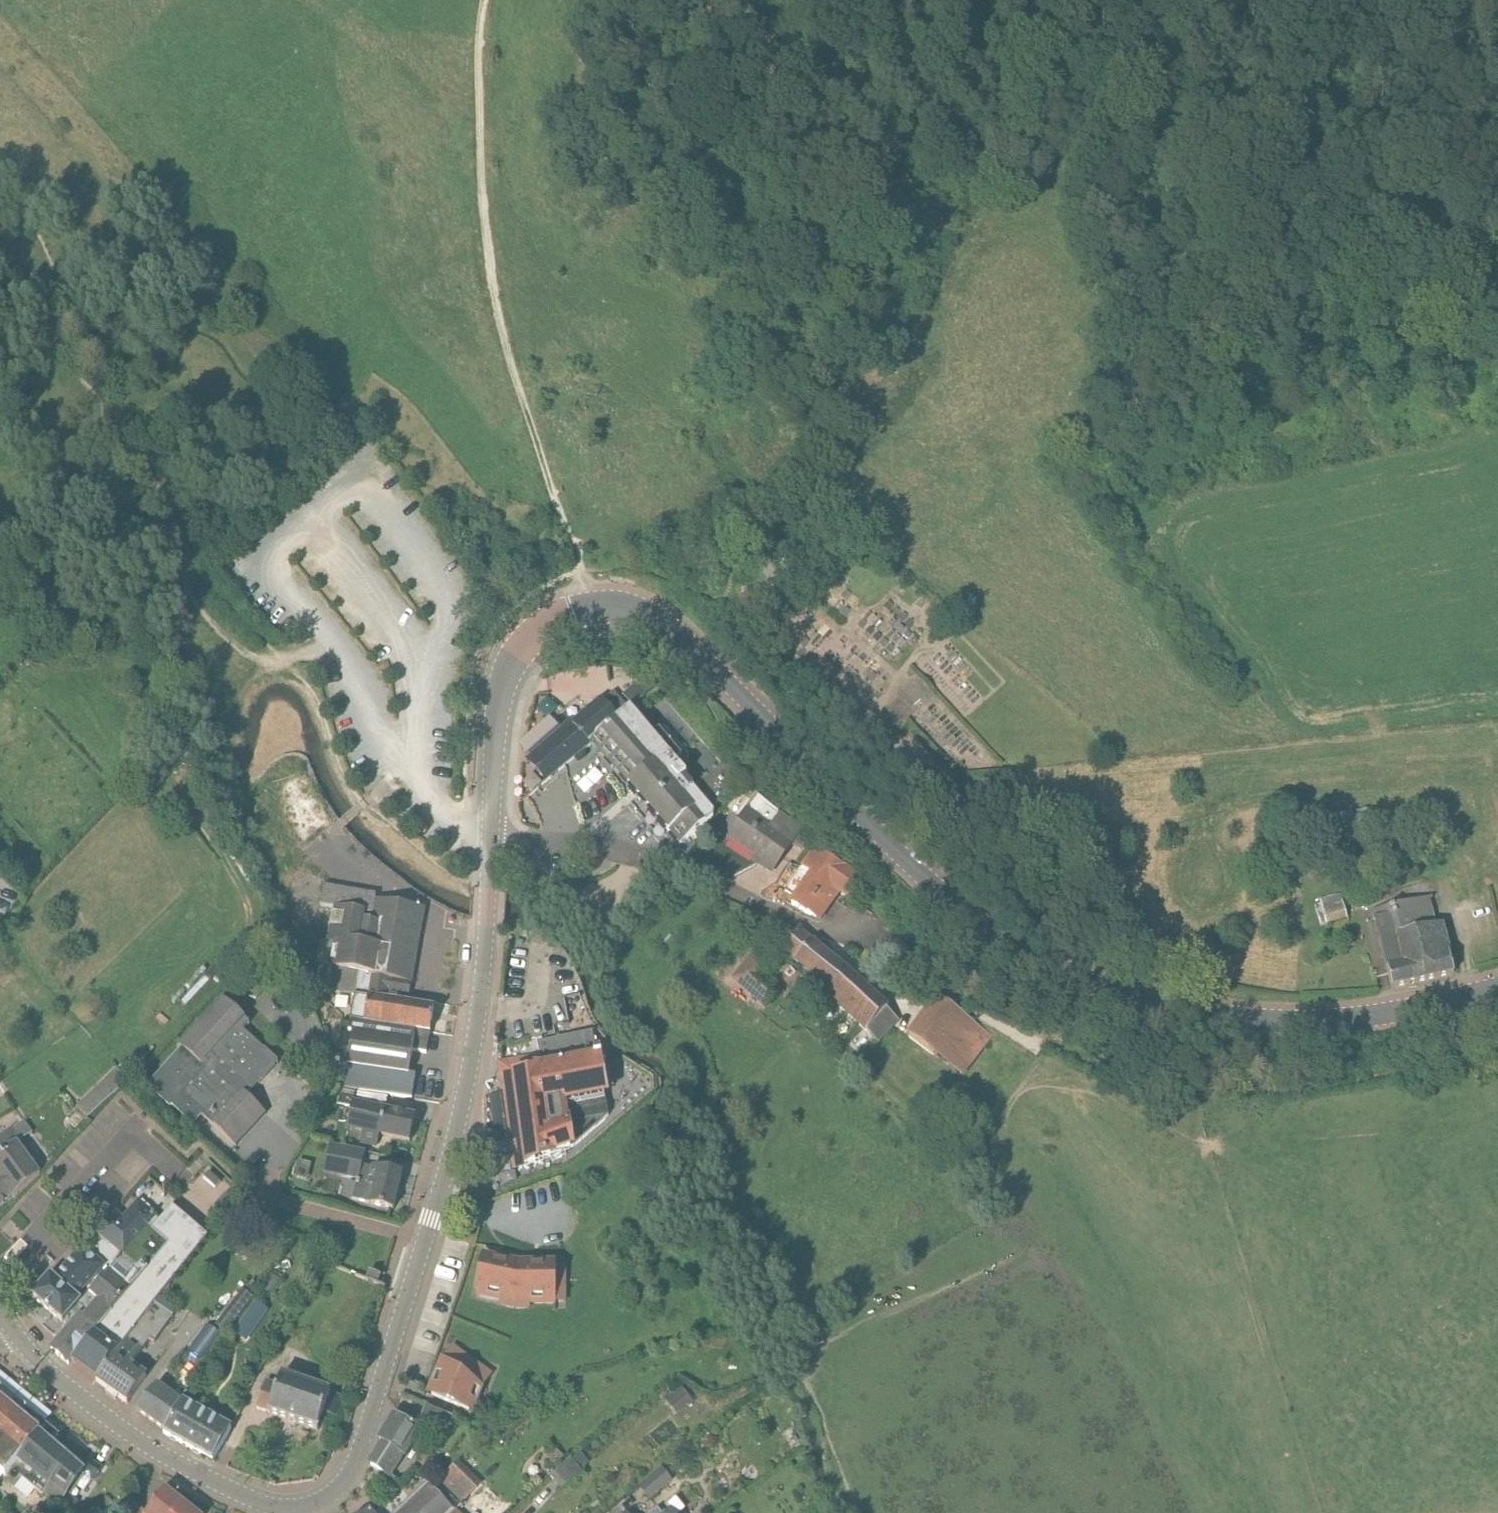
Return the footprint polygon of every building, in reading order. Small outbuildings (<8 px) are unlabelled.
[(1279,373),(1292,379),(1294,374),(1282,368),(1279,373)] [(1272,380),(1271,386),(1294,390),(1295,385),(1272,380)] [(617,719),(629,709),(614,691),(602,701),(533,759),(549,778),(595,739),(618,720),(617,719)] [(659,729),(652,734),(630,708),(629,709),(617,719),(618,720),(595,739),(633,783),(629,786),(681,846),(715,816),(710,809),(741,785),(737,780),(749,771),(734,752),(694,788),(684,778),(687,776),(675,761),(681,756),(659,729)] [(744,791),(751,796),(756,788),(749,784),(744,791)] [(779,811),(778,813),(764,804),(757,816),(747,810),(733,832),(764,852),(760,858),(775,867),(802,825),(779,811)] [(814,847),(803,865),(786,892),(796,899),(792,905),(807,914),(808,914),(820,920),(838,892),(839,891),(848,897),(853,887),(860,886),(865,879),(814,847)] [(371,914),(363,913),(368,888),(322,880),(318,904),(324,906),(320,927),(331,929),(329,943),(335,944),(331,967),(321,965),(317,988),(355,995),(355,996),(387,1001),(388,995),(409,998),(425,909),(420,908),(420,906),(418,906),(418,908),(374,900),(371,914)] [(1342,898),(1314,905),(1320,926),(1347,918),(1342,898)] [(1454,974),(1442,925),(1433,927),(1426,898),(1373,911),(1392,989),(1454,974)] [(878,1042),(898,1021),(890,1013),(887,1009),(849,974),(799,932),(784,950),(831,991),(827,995),(878,1042)] [(757,954),(735,979),(755,996),(767,982),(762,977),(771,966),(757,954)] [(387,1001),(355,996),(349,1031),(353,1032),(347,1065),(340,1064),(337,1085),(343,1087),(412,1098),(416,1075),(409,1074),(413,1051),(426,1053),(434,1009),(387,1001)] [(244,1030),(250,1023),(223,998),(179,1045),(183,1048),(148,1086),(171,1108),(173,1106),(194,1125),(203,1116),(236,1147),(236,1146),(235,1145),(264,1114),(266,1114),(248,1096),(279,1063),(244,1030)] [(961,1074),(989,1035),(939,998),(910,1037),(961,1074)] [(603,1043),(595,1045),(593,1032),(537,1043),(540,1057),(500,1064),(515,1167),(525,1165),(573,1147),(609,1116),(598,1060),(606,1059),(603,1043)] [(364,1108),(367,1093),(342,1087),(338,1103),(353,1106),(348,1126),(364,1130),(361,1142),(377,1145),(379,1134),(410,1141),(411,1138),(413,1138),(415,1130),(413,1129),(416,1118),(369,1107),(368,1109),(364,1108)] [(94,1090),(77,1104),(88,1118),(105,1103),(94,1090)] [(22,1140),(13,1129),(13,1128),(0,1138),(0,1157),(15,1146),(22,1141),(22,1140)] [(364,1152),(339,1146),(331,1140),(327,1153),(336,1160),(361,1166),(353,1199),(371,1204),(394,1210),(402,1175),(361,1165),(364,1152)] [(0,1157),(0,1207),(14,1197),(14,1198),(40,1175),(15,1146),(0,1157)] [(139,1192),(157,1209),(168,1197),(150,1180),(139,1192)] [(98,1233),(82,1251),(103,1268),(89,1284),(94,1289),(109,1271),(131,1290),(148,1270),(169,1245),(152,1230),(160,1221),(157,1220),(159,1219),(149,1210),(145,1207),(139,1201),(137,1202),(123,1218),(113,1209),(95,1230),(98,1233)] [(131,1290),(120,1304),(142,1321),(154,1303),(166,1288),(207,1240),(172,1207),(160,1221),(152,1230),(169,1245),(131,1290)] [(90,1296),(95,1290),(94,1289),(89,1284),(103,1268),(82,1251),(56,1281),(51,1276),(33,1297),(63,1323),(64,1322),(66,1324),(90,1296)] [(482,1251),(473,1278),(477,1280),(475,1286),(496,1292),(498,1286),(511,1290),(526,1290),(526,1296),(552,1297),(552,1267),(547,1267),(547,1261),(516,1261),(482,1251)] [(120,1304),(131,1290),(109,1271),(94,1289),(95,1290),(90,1296),(97,1302),(84,1317),(81,1316),(52,1350),(69,1364),(75,1358),(120,1304)] [(368,1271),(365,1278),(378,1284),(381,1277),(368,1271)] [(260,1289),(272,1297),(282,1281),(270,1273),(260,1289)] [(216,1325),(227,1334),(254,1298),(243,1289),(216,1325)] [(131,1366),(149,1340),(154,1344),(172,1315),(154,1303),(142,1321),(135,1330),(99,1377),(97,1381),(127,1403),(146,1377),(131,1366)] [(135,1330),(142,1321),(120,1304),(75,1358),(99,1377),(135,1330)] [(190,1351),(205,1361),(223,1336),(207,1325),(190,1351)] [(477,1370),(447,1352),(442,1367),(439,1366),(430,1395),(465,1406),(472,1386),(477,1370)] [(166,1431),(183,1402),(196,1379),(184,1370),(169,1392),(157,1385),(138,1410),(165,1430),(166,1431)] [(336,1417),(343,1397),(314,1386),(316,1380),(302,1375),(299,1381),(283,1375),(279,1386),(266,1382),(256,1408),(318,1430),(324,1413),(336,1417)] [(26,1408),(0,1387),(0,1471),(4,1475),(13,1465),(17,1460),(18,1459),(45,1424),(26,1408)] [(670,1397),(681,1412),(693,1402),(682,1388),(670,1397)] [(213,1462),(232,1430),(183,1402),(166,1431),(165,1430),(164,1434),(213,1462)] [(426,1405),(418,1425),(444,1436),(456,1417),(426,1405)] [(391,1477),(418,1432),(395,1418),(380,1441),(385,1444),(371,1465),(391,1477)] [(50,1484),(67,1457),(51,1444),(59,1435),(45,1424),(18,1459),(27,1467),(19,1477),(43,1496),(44,1494),(49,1484),(50,1484)] [(429,1471),(437,1458),(433,1454),(435,1449),(431,1446),(415,1468),(421,1471),(423,1467),(429,1471)] [(561,1489),(589,1464),(577,1451),(549,1476),(561,1489)] [(558,1451),(549,1459),(556,1467),(565,1459),(558,1451)] [(89,1458),(81,1468),(67,1457),(50,1484),(49,1484),(44,1494),(70,1512),(79,1501),(78,1501),(77,1503),(67,1495),(76,1482),(87,1490),(103,1467),(89,1458)] [(26,1467),(17,1460),(13,1465),(21,1472),(26,1467)] [(479,1481),(458,1461),(439,1481),(461,1501),(479,1481)] [(638,1486),(650,1500),(673,1481),(661,1467),(638,1486)] [(456,1511),(429,1484),(398,1512),(454,1512),(456,1511)] [(185,1505),(165,1489),(147,1512),(134,1502),(125,1512),(179,1512),(185,1505)] [(185,1505),(179,1512),(195,1512),(185,1505)]
